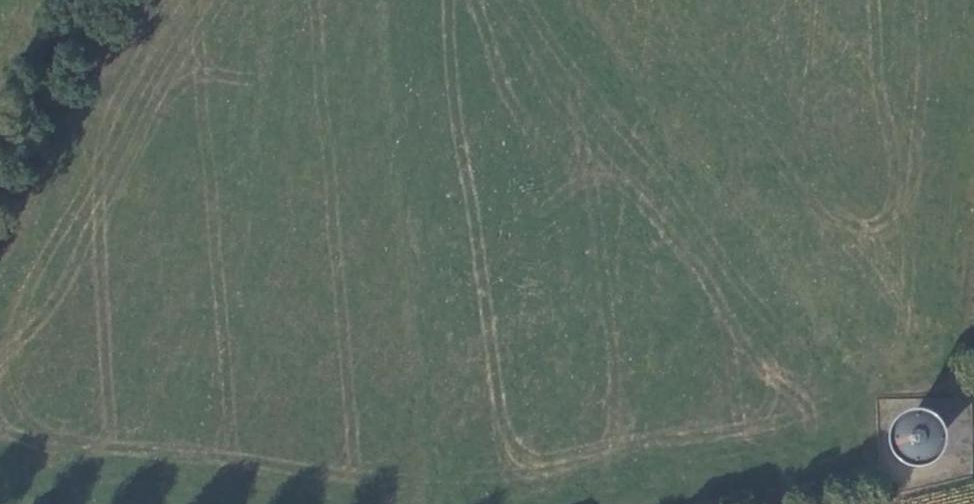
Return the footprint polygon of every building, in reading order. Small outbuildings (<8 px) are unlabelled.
[(889,418),(881,429),(879,436),(881,451),(890,458),(899,462),(911,461),(920,453),(926,443),(926,429),(922,422),(911,415),(900,413),(889,418)]
